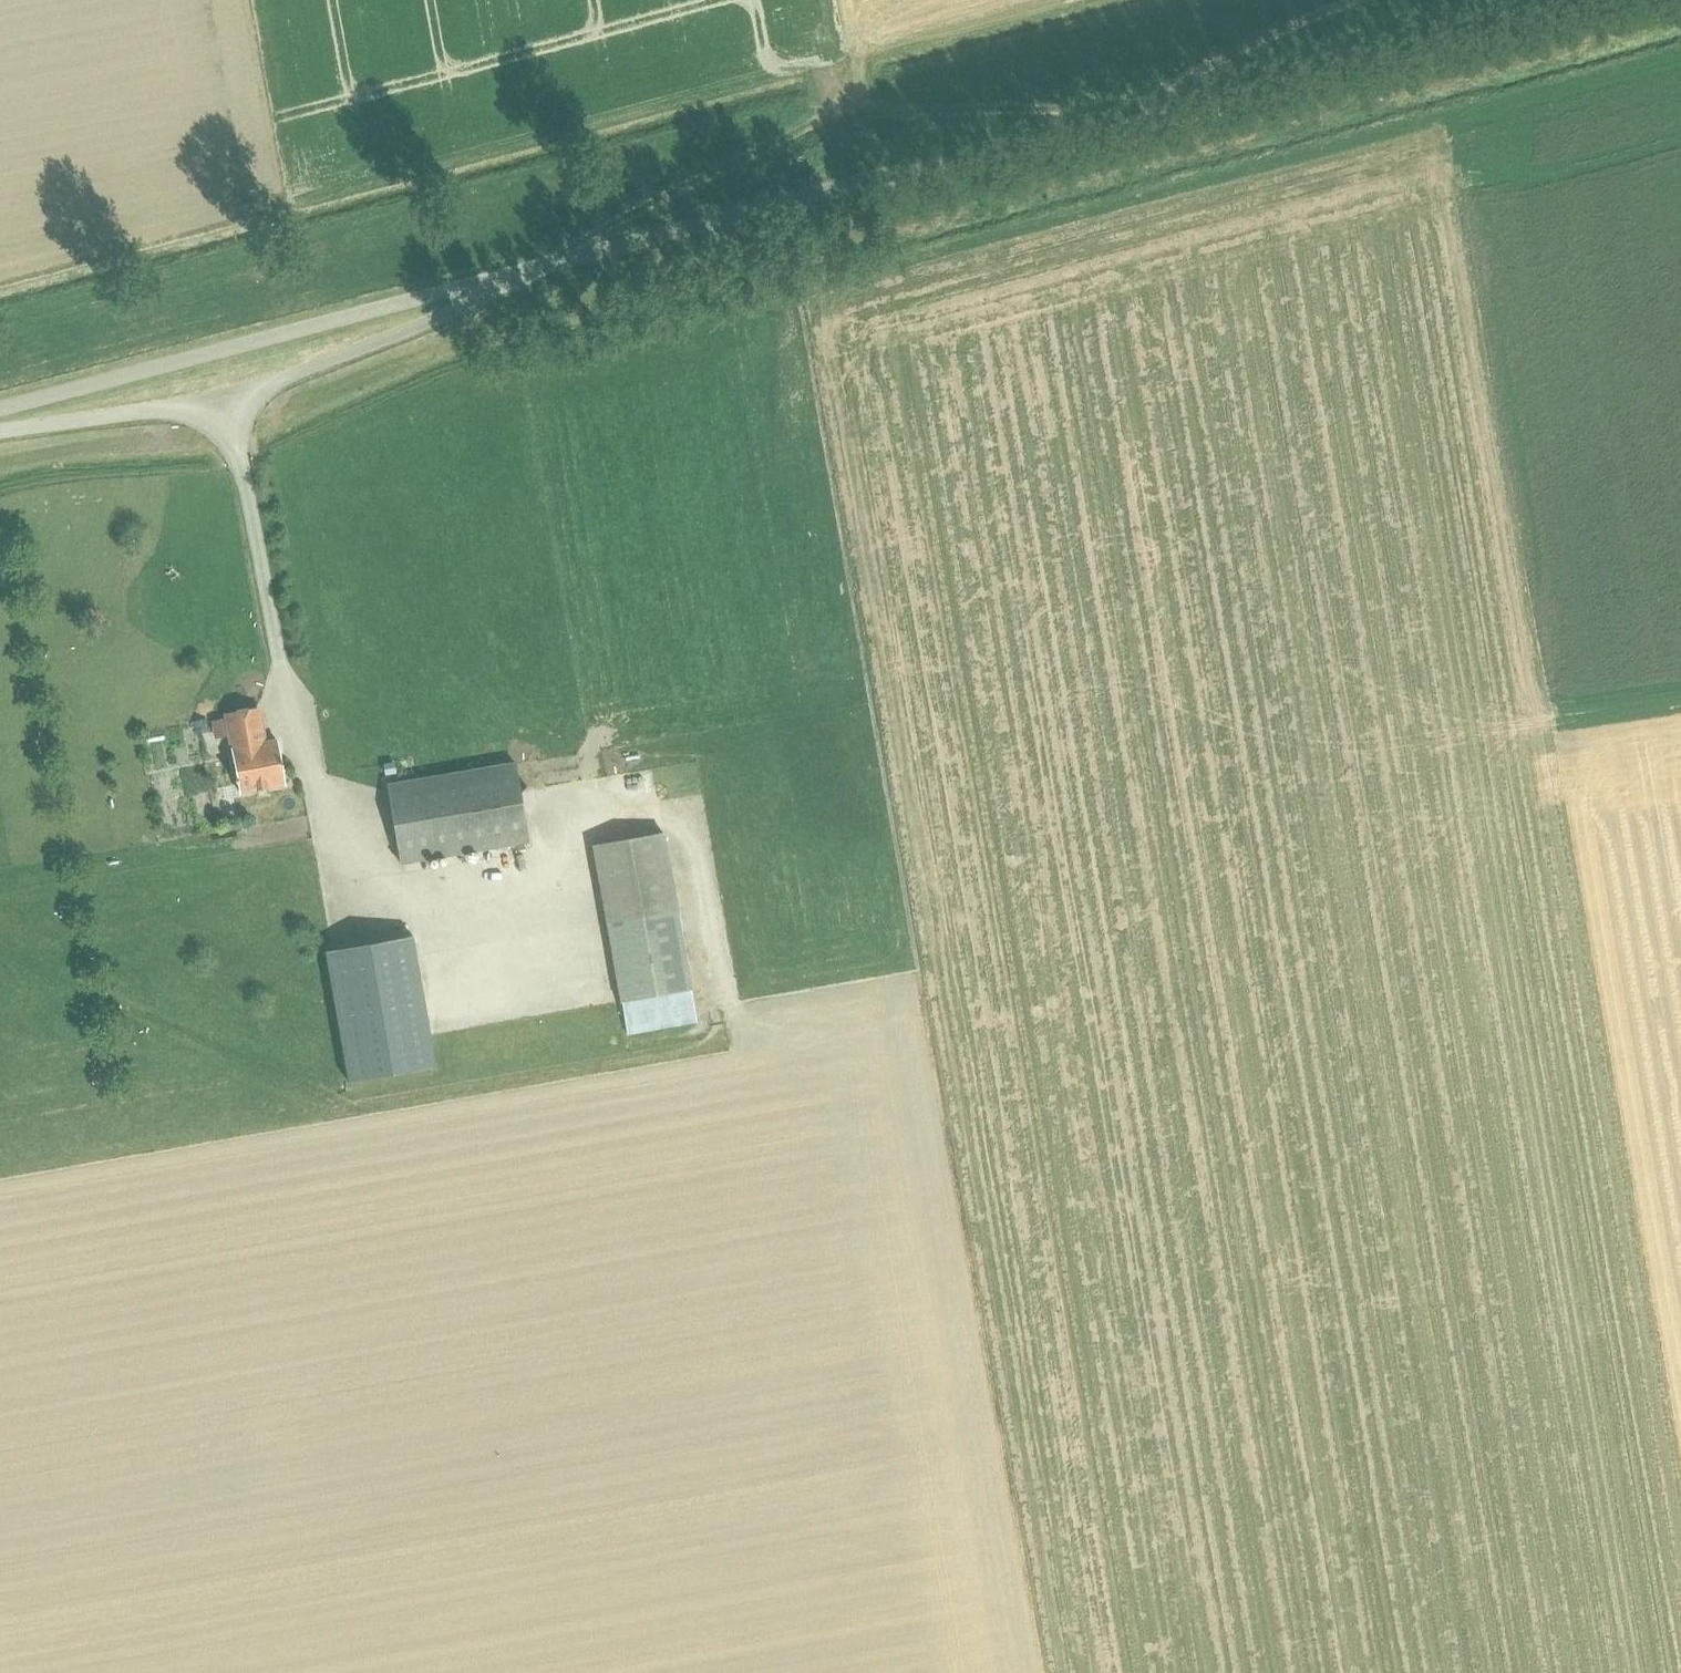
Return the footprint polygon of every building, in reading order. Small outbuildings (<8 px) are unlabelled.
[(285,783),(278,742),(264,744),(258,709),(227,714),(231,736),(246,733),(248,747),(232,750),(239,791),(285,783)] [(226,718),(211,721),(215,739),(230,736),(226,718)] [(207,732),(204,719),(192,722),(195,735),(207,732)] [(399,863),(528,841),(515,764),(386,786),(399,863)] [(621,1003),(691,990),(663,833),(593,846),(621,1003)] [(413,937),(328,952),(351,1082),(436,1067),(430,1034),(413,937)]
